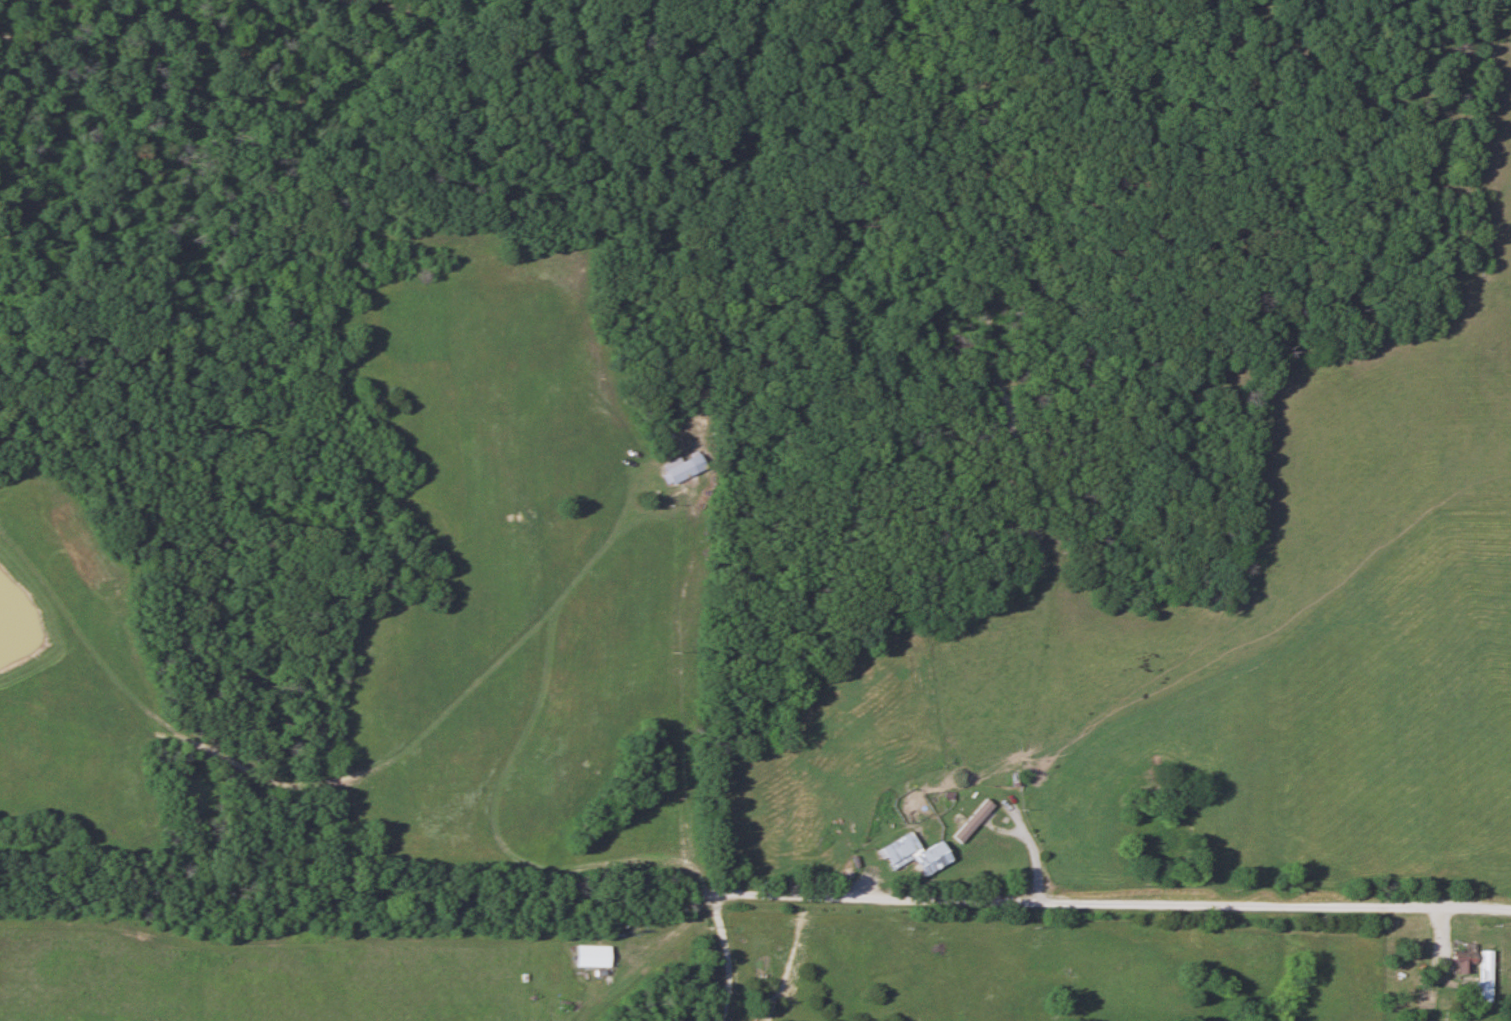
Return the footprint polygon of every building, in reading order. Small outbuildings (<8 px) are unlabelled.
[(660,465),(668,485),(705,468),(698,453),(679,461),(677,457),(660,465)] [(948,836),(956,845),(993,809),(984,800),(948,836)] [(877,849),(889,872),(910,861),(919,878),(950,862),(939,841),(916,852),(907,834),(877,849)] [(1472,945),(1459,944),(1459,952),(1450,952),(1449,973),(1470,975),(1472,945)] [(608,968),(608,946),(572,946),(572,968),(608,968)] [(1491,951),(1478,951),(1478,1003),(1491,1003),(1491,951)]
